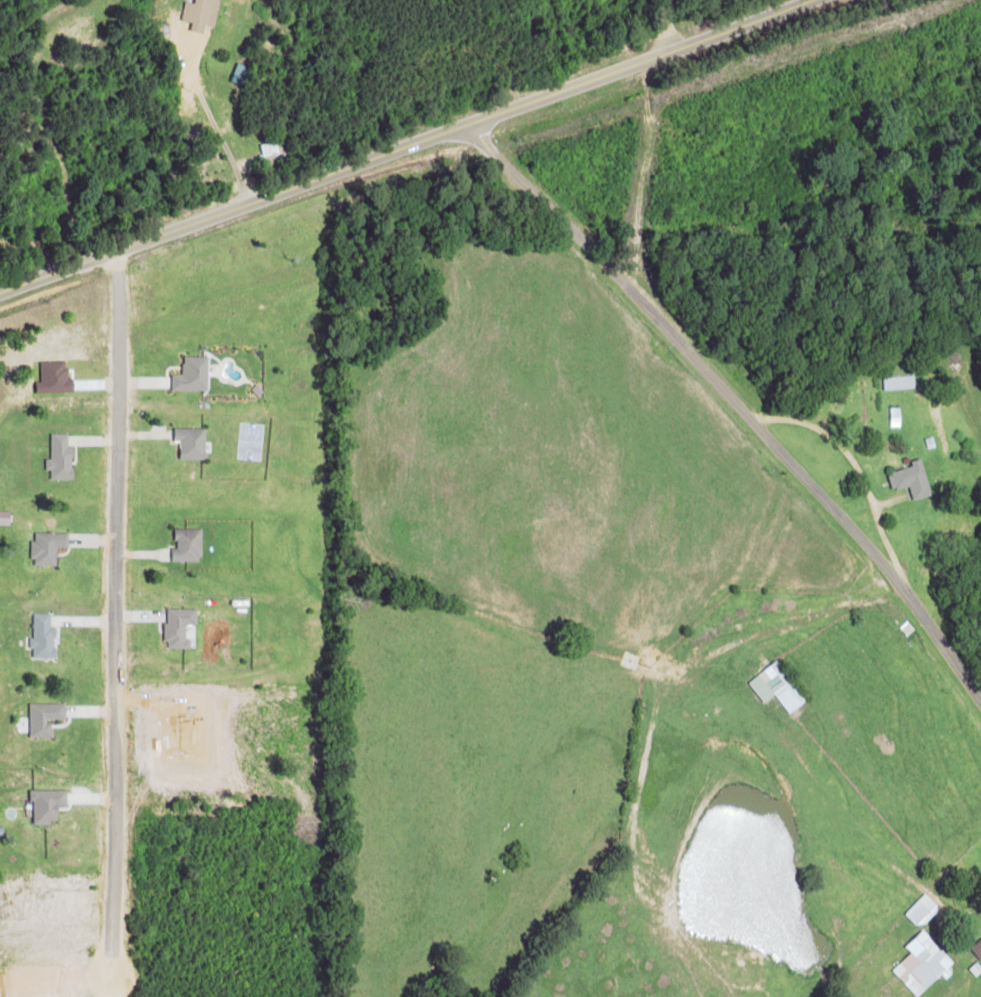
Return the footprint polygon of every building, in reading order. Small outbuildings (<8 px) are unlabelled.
[(178,21),(189,22),(188,31),(202,33),(203,26),(213,27),(218,0),(193,0),(192,3),(182,2),(178,21)] [(171,390),(208,390),(208,356),(182,356),(183,373),(171,373),(171,390)] [(882,377),(883,390),(914,386),(913,374),(882,377)] [(900,407),(890,407),(891,426),(901,426),(900,407)] [(180,458),(206,459),(206,428),(174,427),(174,441),(180,441),(180,458)] [(67,432),(49,433),(49,470),(51,469),(51,479),(73,479),(73,446),(68,446),(67,432)] [(914,500),(933,495),(923,458),(912,461),(913,466),(888,473),(893,490),(911,486),(914,500)] [(0,511),(0,525),(11,525),(11,511),(0,511)] [(176,548),(173,548),(173,560),(203,561),(203,528),(177,528),(176,548)] [(33,564),(57,565),(57,547),(69,547),(69,532),(33,531),(33,564)] [(166,608),(166,648),(196,647),(195,608),(166,608)] [(52,613),(34,612),(33,649),(34,649),(33,657),(56,658),(57,626),(52,626),(52,613)] [(763,702),(775,693),(790,713),(806,701),(777,661),(748,682),(763,702)] [(30,737),(53,737),(53,720),(66,719),(66,703),(29,703),(30,737)] [(66,789),(32,790),(32,823),(57,823),(57,806),(66,806),(66,789)] [(940,907),(925,893),(905,914),(920,928),(940,907)] [(892,970),(917,996),(954,962),(924,930),(906,947),(911,952),(892,970)] [(971,945),(979,959),(980,958),(980,939),(971,945)]
